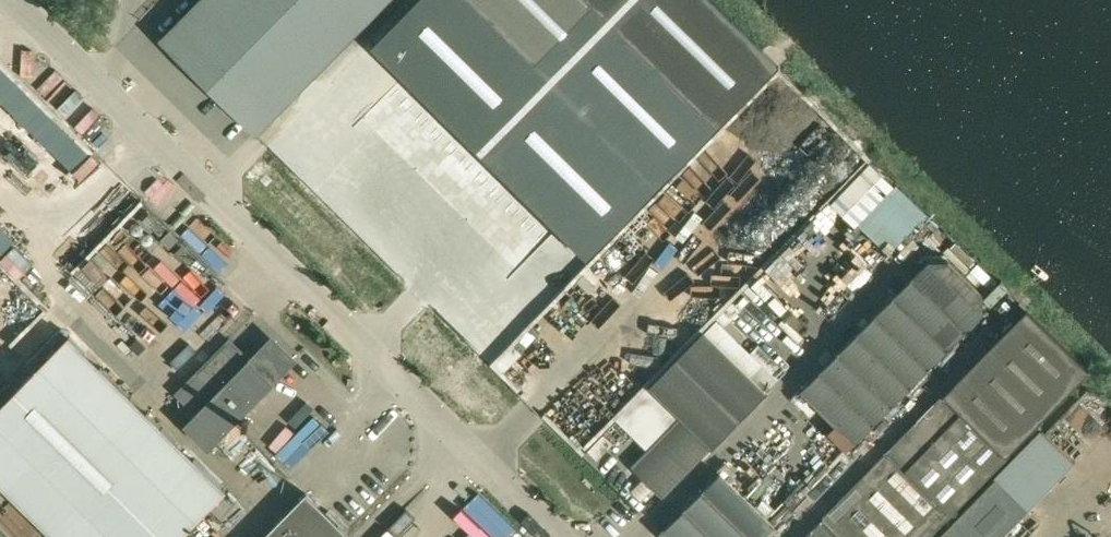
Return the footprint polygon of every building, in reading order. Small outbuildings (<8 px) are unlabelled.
[(206,88),(293,0),(200,0),(160,40),(159,41),(206,88)] [(254,133),(386,0),(293,0),(206,88),(253,134),(254,133)] [(596,134),(462,270),(509,317),(706,117),(716,128),(779,64),(714,0),(460,0),(596,134)] [(177,240),(169,232),(161,240),(169,248),(178,240),(177,240)] [(982,313),(982,295),(947,261),(927,261),(800,392),(854,444),(982,313)] [(1027,309),(942,396),(1004,457),(1089,370),(1027,309)] [(681,418),(711,448),(766,392),(705,332),(650,388),(681,418)] [(0,406),(0,486),(52,536),(177,536),(223,490),(67,337),(0,406)] [(293,403),(273,384),(250,361),(230,341),(177,395),(197,414),(186,426),(209,449),(234,424),(247,411),(267,430),(293,403)] [(491,367),(522,398),(538,381),(534,377),(540,371),(513,345),(491,367)] [(858,482),(914,536),(926,536),(1004,457),(942,396),(858,482)] [(655,487),(664,496),(711,448),(681,418),(632,467),(636,470),(645,479),(655,487)] [(1041,432),(938,536),(1003,536),(1029,511),(1074,464),(1041,432)] [(773,525),(719,472),(660,533),(664,536),(762,536),(773,525)] [(805,536),(914,536),(858,482),(805,536)] [(306,493),(263,536),(350,536),(306,493)]
